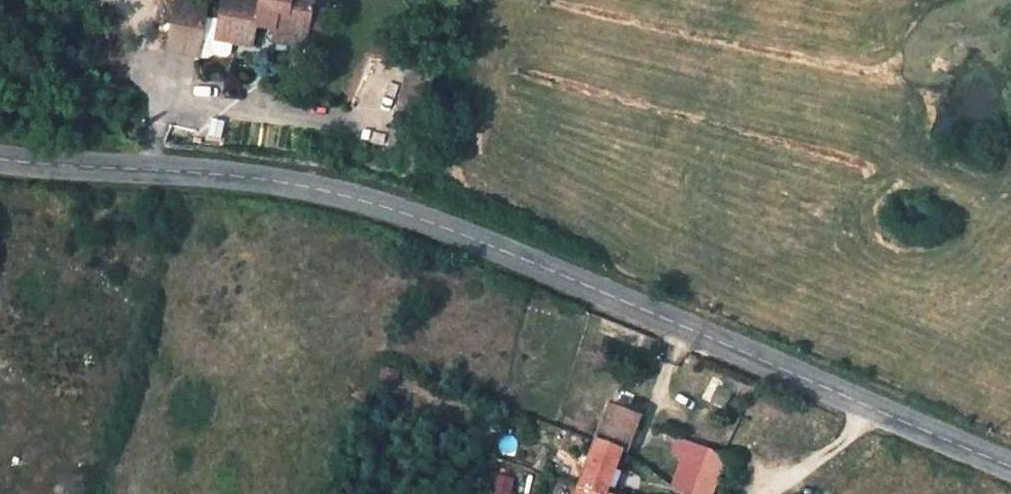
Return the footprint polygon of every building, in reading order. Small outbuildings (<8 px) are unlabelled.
[(202,0),(172,0),(162,53),(196,59),(207,1),(202,0)] [(213,39),(253,46),(255,29),(273,31),(271,42),(306,48),(308,29),(313,7),(313,0),(310,0),(221,0),(213,39)] [(328,10),(313,7),(308,29),(324,32),(328,10)] [(433,76),(407,71),(390,143),(416,149),(433,76)] [(725,410),(736,386),(712,375),(701,398),(725,410)] [(637,419),(608,408),(595,441),(620,451),(625,452),(637,419)] [(595,441),(574,493),(604,493),(620,451),(595,441)] [(674,458),(684,461),(700,467),(718,474),(723,476),(729,461),(715,455),(706,452),(681,442),(674,458)] [(684,461),(673,489),(686,493),(711,493),(718,474),(700,467),(684,461)] [(515,474),(497,469),(492,490),(508,493),(510,493),(515,474)]
